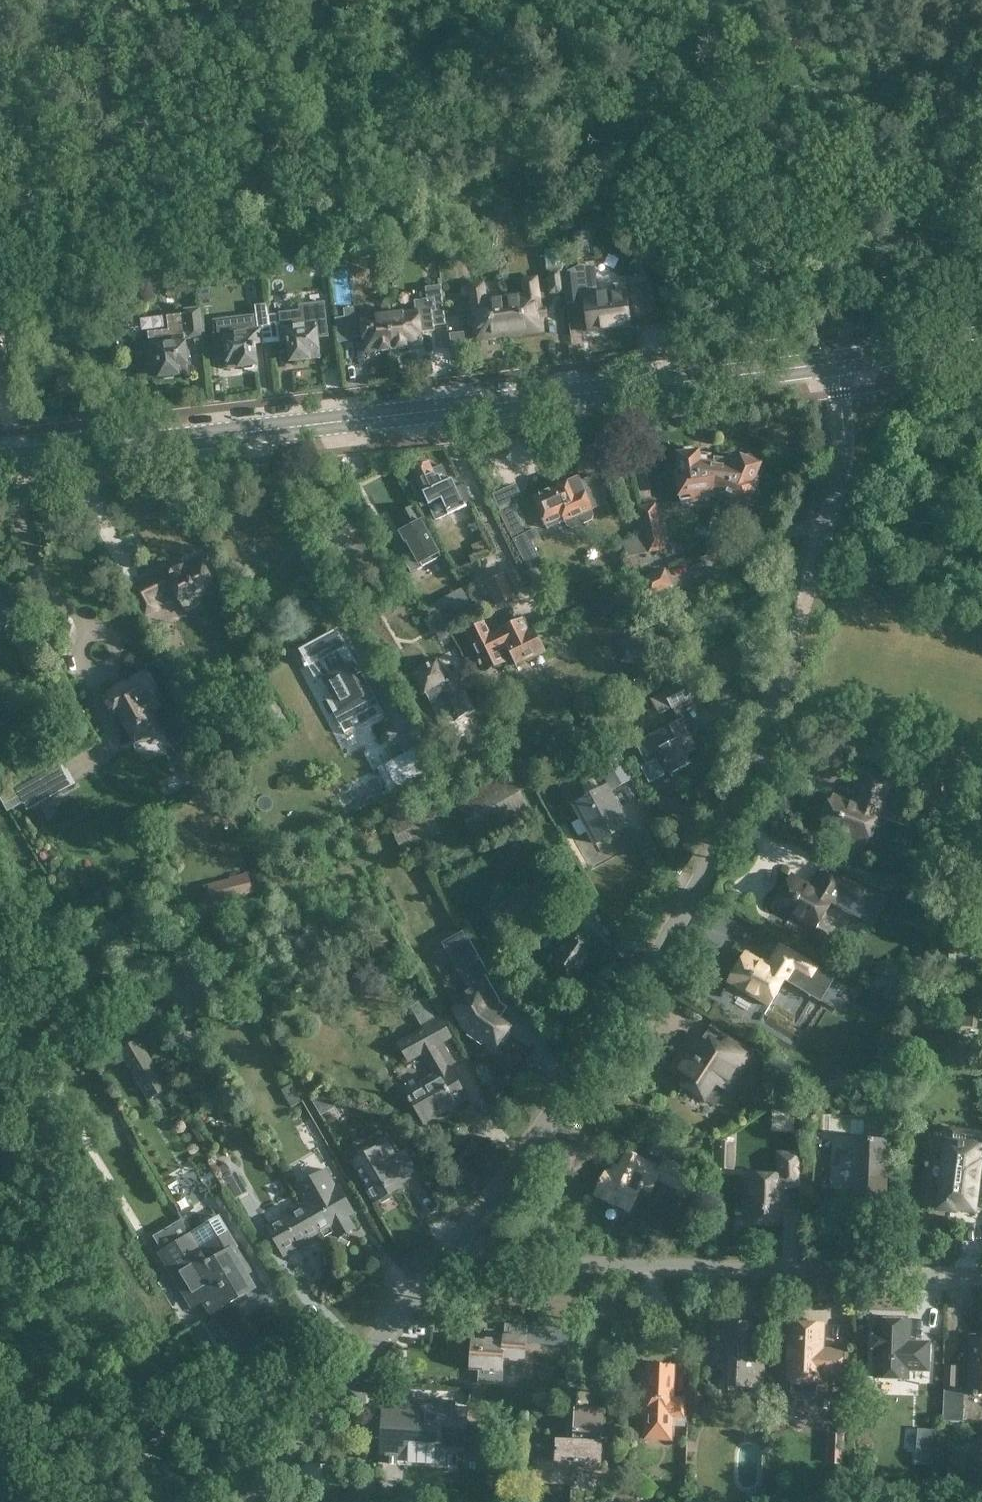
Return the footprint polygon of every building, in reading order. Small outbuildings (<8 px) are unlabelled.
[(574,234),(579,256),(593,253),(589,231),(574,234)] [(564,292),(559,244),(544,246),(550,293),(564,292)] [(569,303),(587,300),(590,325),(603,323),(604,328),(628,325),(624,295),(599,298),(595,270),(565,274),(569,303)] [(524,280),(526,296),(506,299),(510,334),(542,330),(541,322),(544,318),(543,311),(540,308),(539,308),(535,279),(524,280)] [(476,327),(477,338),(510,334),(506,299),(484,301),(482,285),(471,286),(474,313),(473,313),(471,317),(472,325),(475,327),(476,327)] [(415,301),(417,312),(390,315),(394,348),(397,347),(399,349),(406,348),(407,346),(422,345),(420,332),(434,330),(433,325),(446,324),(441,286),(427,288),(428,300),(415,301)] [(280,315),(270,316),(272,336),(273,342),(282,341),(289,341),(291,361),(294,361),(297,363),(305,362),(307,359),(309,359),(309,355),(320,353),(318,337),(329,336),(325,302),(300,305),(301,310),(280,313),(280,315)] [(216,335),(214,335),(217,360),(227,359),(228,364),(239,363),(239,367),(241,367),(244,370),(253,369),(255,365),(257,365),(255,345),(262,344),(273,342),(272,336),(270,316),(269,316),(268,305),(256,306),(258,330),(255,330),(253,317),(215,321),(216,335)] [(148,332),(150,345),(148,346),(151,372),(160,371),(160,377),(162,376),(166,379),(174,378),(176,375),(178,374),(178,371),(188,370),(185,338),(188,337),(188,340),(204,338),(201,308),(184,310),(185,315),(168,317),(169,330),(148,332)] [(380,350),(382,351),(389,350),(390,348),(394,348),(390,315),(355,319),(354,308),(344,309),(345,315),(335,316),(338,341),(352,339),(351,338),(364,337),(365,346),(376,345),(376,350),(380,350)] [(720,458),(699,456),(699,452),(694,452),(694,450),(691,448),(685,449),(683,451),(683,454),(679,454),(681,468),(677,468),(680,495),(699,492),(700,499),(715,497),(720,458)] [(760,464),(756,463),(757,460),(755,457),(750,455),(747,456),(746,458),(742,457),(740,461),(720,458),(715,497),(728,503),(731,496),(749,503),(759,478),(755,477),(760,464)] [(422,507),(429,504),(436,520),(465,507),(453,478),(449,480),(442,465),(432,469),(429,462),(412,470),(417,480),(410,483),(416,496),(417,496),(422,507)] [(572,528),(592,520),(593,514),(591,510),(592,509),(607,503),(595,475),(581,481),(579,478),(534,497),(548,529),(565,521),(567,526),(572,528)] [(629,557),(666,548),(656,504),(639,507),(646,535),(622,543),(629,557)] [(401,531),(407,541),(408,541),(422,567),(441,558),(413,506),(398,514),(406,529),(401,531)] [(512,507),(500,513),(536,584),(548,578),(540,563),(542,562),(532,542),(540,538),(535,529),(527,533),(526,534),(512,507)] [(719,536),(721,523),(712,522),(710,535),(719,536)] [(370,558),(360,539),(341,549),(351,568),(370,558)] [(486,539),(473,544),(477,555),(490,550),(486,539)] [(174,573),(173,571),(133,591),(145,614),(157,608),(151,597),(173,586),(183,606),(215,590),(199,560),(174,573)] [(666,567),(642,579),(649,596),(674,584),(666,567)] [(498,605),(516,596),(505,574),(487,583),(498,605)] [(567,590),(551,597),(555,608),(571,601),(567,590)] [(477,614),(470,602),(455,610),(451,602),(438,609),(448,629),(477,614)] [(27,627),(14,605),(0,614),(0,631),(5,640),(27,627)] [(534,629),(530,631),(524,619),(492,635),(486,622),(467,632),(486,671),(506,661),(499,648),(507,643),(518,664),(545,651),(534,629)] [(332,631),(299,650),(317,683),(334,715),(339,712),(345,722),(362,713),(367,723),(384,714),(367,683),(362,685),(356,675),(361,672),(355,661),(350,664),(332,631)] [(415,675),(412,676),(424,697),(427,696),(428,698),(432,705),(443,698),(456,722),(476,711),(460,681),(451,685),(449,681),(437,660),(414,672),(415,675)] [(113,715),(117,713),(134,743),(160,728),(152,713),(165,706),(160,697),(162,695),(148,670),(106,693),(108,695),(103,698),(113,715)] [(693,696),(685,681),(652,699),(661,714),(693,696)] [(667,769),(670,774),(692,763),(687,753),(696,749),(691,737),(686,740),(682,733),(687,730),(681,719),(635,742),(646,764),(640,767),(648,783),(664,775),(662,771),(667,769)] [(423,744),(403,755),(416,778),(435,767),(423,744)] [(632,779),(617,750),(597,761),(612,790),(632,779)] [(62,760),(0,794),(0,800),(6,811),(22,803),(26,810),(75,783),(62,760)] [(935,772),(933,794),(945,795),(947,773),(935,772)] [(822,818),(824,819),(821,828),(866,844),(877,816),(879,816),(892,781),(869,773),(857,805),(833,796),(829,804),(827,804),(822,818)] [(510,774),(456,803),(477,841),(530,811),(510,774)] [(628,826),(608,788),(575,805),(596,843),(610,836),(612,839),(625,832),(624,829),(628,826)] [(426,803),(389,822),(404,852),(440,833),(433,820),(448,812),(442,800),(428,807),(426,803)] [(774,905),(816,929),(831,902),(835,904),(842,893),(859,903),(867,890),(827,867),(814,888),(792,875),(774,905)] [(559,893),(568,899),(573,892),(567,882),(546,868),(532,888),(524,883),(518,892),(526,897),(522,903),(543,917),(559,893)] [(204,886),(205,892),(210,891),(213,901),(253,891),(248,873),(230,878),(230,879),(204,886)] [(484,964),(466,932),(446,943),(464,975),(467,973),(476,968),(484,964)] [(573,980),(595,948),(572,933),(563,947),(558,944),(546,962),(559,971),(555,978),(567,986),(572,979),(573,980)] [(728,982),(769,1007),(785,980),(789,982),(796,971),(813,981),(821,968),(781,944),(768,966),(746,952),(728,982)] [(472,989),(452,1000),(457,1008),(455,1009),(466,1029),(470,1032),(468,1035),(481,1044),(483,1041),(494,1049),(500,1040),(503,1042),(510,1033),(507,1030),(509,1027),(496,1018),(502,1010),(496,1006),(500,1001),(485,974),(481,976),(476,968),(467,973),(472,982),(469,983),(472,989)] [(894,973),(888,983),(898,989),(901,984),(905,987),(911,976),(903,971),(900,977),(894,973)] [(408,1095),(424,1122),(467,1098),(450,1067),(447,1068),(435,1045),(451,1036),(439,1016),(437,1017),(426,998),(411,1006),(422,1026),(423,1026),(425,1029),(399,1044),(409,1060),(423,1052),(436,1075),(422,1082),(424,1086),(408,1095)] [(962,1013),(960,1025),(976,1027),(978,1014),(962,1013)] [(714,1081),(726,1089),(751,1051),(729,1037),(717,1056),(708,1050),(709,1047),(692,1036),(682,1051),(684,1052),(672,1071),(686,1080),(683,1085),(703,1098),(714,1081)] [(147,1053),(128,1064),(149,1099),(168,1088),(147,1053)] [(794,1067),(787,1078),(792,1081),(799,1070),(794,1067)] [(307,1110),(288,1121),(296,1136),(315,1124),(307,1110)] [(796,1119),(788,1120),(790,1128),(798,1127),(796,1119)] [(304,1133),(316,1153),(330,1146),(318,1125),(304,1133)] [(663,1142),(651,1137),(645,1150),(657,1156),(663,1142)] [(851,1198),(886,1200),(888,1140),(854,1138),(851,1198)] [(354,1161),(377,1201),(380,1200),(382,1203),(392,1197),(390,1194),(401,1187),(399,1184),(417,1173),(405,1152),(397,1157),(388,1141),(354,1161)] [(974,1211),(975,1201),(980,1162),(978,1162),(980,1146),(947,1142),(945,1160),(927,1158),(924,1185),(942,1187),(939,1209),(955,1211),(955,1209),(974,1211)] [(686,1179),(690,1171),(665,1159),(661,1168),(627,1153),(621,1166),(618,1167),(616,1166),(612,1173),(607,1171),(604,1178),(601,1176),(596,1188),(598,1189),(595,1196),(630,1212),(642,1187),(651,1192),(657,1178),(679,1189),(678,1192),(688,1197),(695,1183),(686,1179)] [(750,1175),(749,1203),(751,1203),(751,1223),(779,1224),(779,1210),(782,1210),(782,1196),(781,1196),(781,1187),(800,1186),(799,1153),(779,1154),(780,1176),(750,1175)] [(219,1167),(237,1199),(249,1192),(237,1171),(234,1173),(228,1162),(219,1167)] [(296,1188),(305,1205),(320,1231),(332,1225),(338,1237),(355,1228),(348,1216),(353,1213),(338,1186),(337,1187),(327,1170),(296,1188)] [(307,1242),(306,1240),(320,1231),(305,1205),(268,1226),(284,1255),(307,1242)] [(238,1259),(232,1249),(237,1247),(219,1217),(193,1233),(234,1301),(256,1288),(245,1270),(249,1267),(243,1256),(238,1259)] [(234,1301),(193,1233),(162,1252),(189,1296),(195,1293),(200,1303),(204,1301),(212,1314),(234,1301)] [(747,1358),(749,1322),(712,1321),(711,1347),(729,1348),(728,1387),(753,1388),(754,1358),(747,1358)] [(907,1369),(927,1369),(928,1344),(908,1343),(909,1322),(878,1321),(878,1330),(875,1330),(875,1335),(873,1337),(873,1348),(875,1350),(875,1356),(877,1356),(877,1360),(883,1360),(882,1377),(907,1378),(907,1369)] [(570,1341),(571,1329),(528,1326),(528,1325),(506,1324),(505,1334),(479,1333),(479,1339),(473,1339),(471,1369),(480,1370),(479,1381),(502,1383),(504,1359),(525,1361),(527,1342),(557,1344),(558,1340),(570,1341)] [(817,1393),(817,1381),(820,1381),(820,1374),(840,1375),(841,1351),(821,1350),(823,1325),(792,1324),(791,1339),(790,1339),(789,1363),(790,1363),(789,1379),(791,1380),(790,1392),(790,1393),(791,1394),(791,1395),(792,1397),(794,1398),(796,1399),(798,1400),(808,1400),(809,1400),(810,1400),(812,1399),(814,1398),(815,1396),(816,1395),(817,1393)] [(220,1355),(203,1326),(191,1333),(208,1363),(220,1355)] [(968,1393),(981,1394),(981,1340),(970,1339),(968,1393)] [(645,1387),(643,1423),(646,1423),(646,1426),(671,1427),(671,1423),(684,1423),(685,1399),(672,1398),(674,1365),(649,1364),(648,1387),(645,1387)] [(963,1421),(964,1390),(956,1390),(957,1365),(945,1365),(943,1421),(963,1421)] [(384,1412),(381,1464),(393,1464),(394,1457),(407,1440),(439,1442),(439,1446),(452,1447),(464,1448),(466,1408),(454,1407),(454,1403),(427,1401),(426,1414),(409,1413),(409,1416),(400,1416),(400,1413),(384,1412)] [(941,1403),(928,1402),(927,1416),(905,1414),(904,1437),(935,1439),(936,1417),(940,1418),(941,1403)] [(574,1441),(557,1440),(535,1439),(533,1473),(600,1477),(603,1410),(575,1409),(574,1441)]
